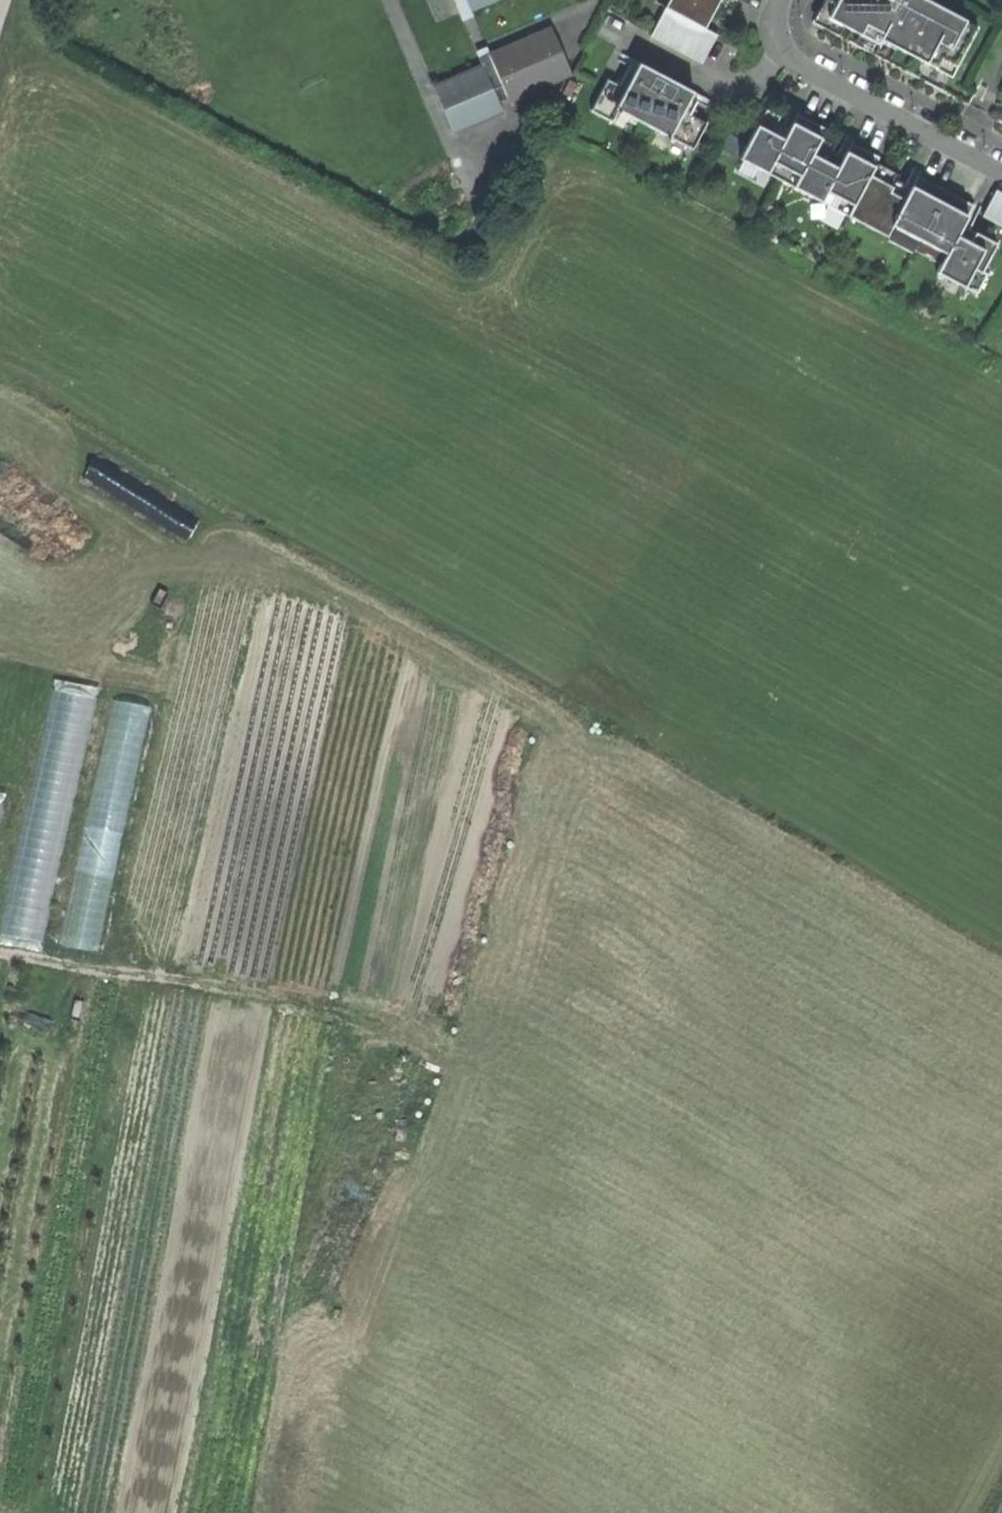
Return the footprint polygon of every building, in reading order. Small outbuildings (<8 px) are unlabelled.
[(481,63),(433,84),(453,130),(500,109),(496,99),(506,95),(507,97),(568,70),(549,25),(488,52),(468,5),(479,0),(453,0),(481,63)] [(613,7),(623,12),(629,0),(617,0),(613,7)] [(668,10),(706,30),(716,11),(718,7),(722,0),(673,0),(668,10)] [(736,1),(734,0),(722,0),(718,7),(730,13),(736,1)] [(830,20),(841,0),(828,0),(828,1),(820,15),(830,20)] [(830,20),(845,28),(862,37),(868,27),(886,36),(884,41),(897,48),(921,60),(928,64),(939,44),(953,51),(968,23),(926,0),(841,0),(830,20)] [(719,37),(706,30),(668,10),(653,38),(704,65),(719,37)] [(980,29),(968,23),(953,51),(939,44),(928,64),(954,78),(980,29)] [(868,27),(862,37),(880,47),(884,41),(886,36),(868,27)] [(840,38),(857,47),(862,37),(845,28),(840,38)] [(857,47),(875,56),(880,47),(862,37),(857,47)] [(875,56),(889,64),(897,48),(884,41),(880,47),(875,56)] [(616,124),(622,112),(617,110),(641,66),(623,56),(619,63),(630,68),(626,76),(620,87),(610,81),(593,113),(616,124)] [(946,93),(954,78),(928,64),(921,60),(913,75),(946,93)] [(695,94),(641,66),(617,110),(622,112),(671,138),(695,94)] [(713,103),(695,94),(671,138),(695,151),(709,125),(693,116),(696,110),(699,104),(709,110),(713,103)] [(768,111),(759,127),(786,141),(794,125),(799,116),(801,112),(794,109),(787,121),(783,119),(768,111)] [(799,116),(794,125),(822,140),(826,131),(799,116)] [(794,125),(786,141),(774,164),(802,178),(813,156),(822,140),(794,125)] [(742,161),(768,174),(774,164),(786,141),(759,127),(742,161)] [(837,148),(822,140),(813,156),(840,170),(849,154),(853,145),(856,141),(849,138),(842,150),(837,148)] [(880,159),(853,145),(849,154),(876,168),(877,165),(880,159)] [(876,168),(849,154),(840,170),(828,193),(855,207),(871,178),(876,168)] [(840,170),(813,156),(802,178),(796,189),(823,203),(828,193),(840,170)] [(796,189),(802,178),(774,164),(768,174),(796,189)] [(901,177),(877,165),(876,168),(871,178),(894,190),(892,195),(907,203),(914,189),(920,179),(922,174),(915,170),(907,186),(902,183),(899,182),(901,177)] [(894,190),(871,178),(855,207),(850,217),(889,237),(894,227),(907,203),(892,195),(894,190)] [(973,206),(920,179),(914,189),(968,217),(973,206)] [(968,217),(914,189),(907,203),(894,227),(948,255),(957,237),(968,217)] [(850,217),(855,207),(828,193),(823,203),(850,217)] [(986,218),(1001,226),(1001,196),(999,194),(986,218)] [(975,204),(973,206),(968,217),(957,237),(971,245),(977,235),(971,231),(983,208),(978,206),(975,204)] [(889,237),(943,265),(948,255),(894,227),(889,237)] [(998,246),(977,235),(971,245),(984,251),(974,270),(983,274),(998,246)] [(971,245),(957,237),(948,255),(943,265),(938,274),(965,288),(974,270),(984,251),(971,245)] [(988,277),(983,274),(974,270),(965,288),(978,295),(988,277)]
